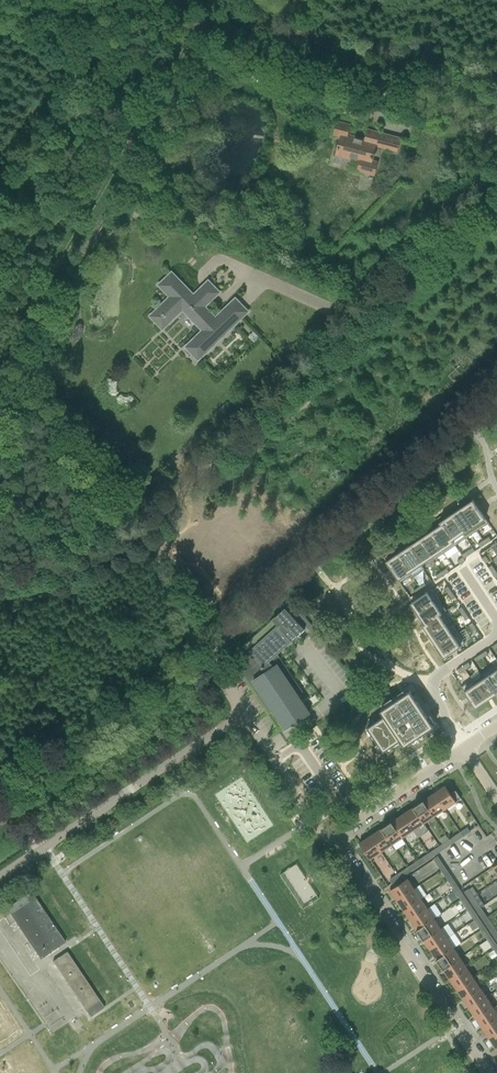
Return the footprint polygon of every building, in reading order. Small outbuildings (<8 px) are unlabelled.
[(251,74),(248,82),(262,87),(265,79),(251,74)] [(365,162),(363,172),(374,175),(377,162),(372,160),(375,146),(397,151),(400,138),(368,129),(365,139),(361,139),(361,141),(355,139),(356,137),(347,135),(350,125),(337,121),(334,135),(341,137),(336,154),(359,160),(365,162)] [(356,170),(363,172),(365,162),(359,160),(356,170)] [(186,347),(198,359),(246,311),(235,300),(215,319),(203,306),(211,299),(201,289),(193,296),(191,293),(192,292),(187,288),(186,289),(171,274),(166,278),(170,282),(163,288),(171,297),(158,309),(162,314),(161,314),(164,317),(165,317),(169,321),(182,308),(192,319),(191,320),(196,324),(197,323),(204,330),(186,347)] [(473,500),(461,507),(477,531),(488,523),(473,500)] [(461,507),(450,515),(466,538),(477,531),(461,507)] [(450,515),(439,522),(440,524),(441,524),(455,546),(466,538),(450,515)] [(440,524),(430,531),(444,553),(455,546),(441,524),(440,524)] [(430,531),(419,539),(432,558),(431,558),(433,560),(444,553),(430,531)] [(419,539),(408,546),(421,565),(431,558),(432,558),(419,539)] [(408,546),(397,553),(411,575),(412,577),(424,569),(421,565),(408,546)] [(397,553),(386,561),(400,582),(411,575),(397,553)] [(432,589),(410,603),(418,614),(439,600),(432,589)] [(439,600),(418,614),(424,624),(425,624),(444,612),(446,611),(439,600)] [(285,608),(235,653),(236,653),(242,660),(235,665),(236,666),(239,663),(245,670),(243,673),(270,712),(273,710),(285,728),(307,714),(295,696),(298,693),(302,691),(277,654),(294,637),(295,638),(305,629),(285,608)] [(424,624),(422,625),(429,636),(448,623),(449,624),(451,623),(444,612),(425,624),(424,624)] [(448,623),(429,636),(437,647),(456,634),(455,634),(449,624),(448,623)] [(456,634),(437,647),(444,658),(465,643),(457,632),(455,634),(456,634)] [(480,674),(482,676),(495,695),(496,693),(496,679),(489,668),(480,674)] [(474,681),(473,682),(486,701),(495,695),(482,676),(474,681)] [(472,679),(461,687),(475,708),(486,701),(473,682),(474,681),(472,679)] [(384,716),(367,727),(383,752),(400,741),(404,746),(434,726),(428,717),(420,706),(410,690),(380,710),(384,716)] [(445,809),(461,798),(456,790),(451,794),(445,786),(434,793),(445,809)] [(434,817),(445,809),(434,793),(423,800),(434,817)] [(424,823),(434,817),(423,800),(413,807),(424,823)] [(413,831),(424,823),(413,807),(402,814),(413,831)] [(402,838),(413,831),(402,814),(391,822),(402,838)] [(392,844),(402,838),(391,822),(381,828),(392,844)] [(381,852),(392,844),(381,828),(370,836),(381,852)] [(463,836),(469,831),(467,828),(460,833),(463,836)] [(460,833),(453,837),(456,841),(463,836),(460,833)] [(370,836),(359,843),(370,859),(381,852),(370,836)] [(445,848),(453,843),(451,839),(442,844),(445,848)] [(435,855),(443,849),(441,846),(433,851),(435,855)] [(424,862),(432,856),(430,853),(422,858),(424,862)] [(438,866),(442,864),(437,857),(434,859),(438,866)] [(413,869),(421,864),(419,860),(411,866),(413,869)] [(401,872),(403,876),(411,870),(409,867),(401,872)] [(446,877),(449,875),(444,867),(441,869),(446,877)] [(392,883),(400,878),(398,874),(390,880),(392,883)] [(453,887),(456,885),(451,876),(447,879),(453,887)] [(397,900),(414,889),(407,878),(390,890),(397,900)] [(459,897),(463,895),(457,886),(454,889),(459,897)] [(404,910),(421,899),(414,889),(397,900),(404,910)] [(465,892),(470,900),(474,898),(468,889),(465,892)] [(6,908),(9,913),(40,958),(65,942),(31,891),(6,908)] [(453,892),(448,895),(452,901),(457,898),(453,892)] [(466,907),(469,904),(464,896),(460,899),(466,907)] [(410,920),(427,908),(421,899),(404,910),(410,920)] [(477,911),(481,909),(476,900),(472,903),(477,911)] [(435,903),(428,906),(437,922),(443,919),(435,903)] [(472,917),(476,914),(470,906),(467,909),(472,917)] [(427,908),(410,920),(417,930),(434,918),(427,908)] [(484,921),(488,918),(482,910),(479,913),(484,921)] [(479,927),(482,924),(477,916),(474,918),(479,927)] [(434,918),(417,930),(423,940),(441,928),(434,918)] [(486,924),(491,930),(494,928),(489,921),(486,924)] [(485,936),(489,934),(484,926),(480,928),(485,936)] [(430,950),(447,938),(441,928),(423,940),(430,950)] [(447,938),(430,950),(437,959),(454,948),(461,943),(454,933),(447,938)] [(492,946),(496,944),(490,936),(487,938),(492,946)] [(454,948),(437,959),(443,969),(460,958),(454,948)] [(67,951),(53,961),(90,1017),(104,1007),(67,951)] [(460,958),(443,969),(450,979),(467,968),(460,958)] [(467,968),(450,979),(456,989),(473,978),(467,968)] [(463,999),(480,987),(473,978),(456,989),(463,999)] [(480,987),(463,999),(469,1009),(487,997),(480,987)] [(487,997),(469,1009),(476,1019),(493,1007),(487,997)] [(476,1019),(482,1028),(496,1019),(496,1013),(493,1007),(476,1019)] [(482,1028),(489,1038),(496,1033),(496,1019),(482,1028)]
